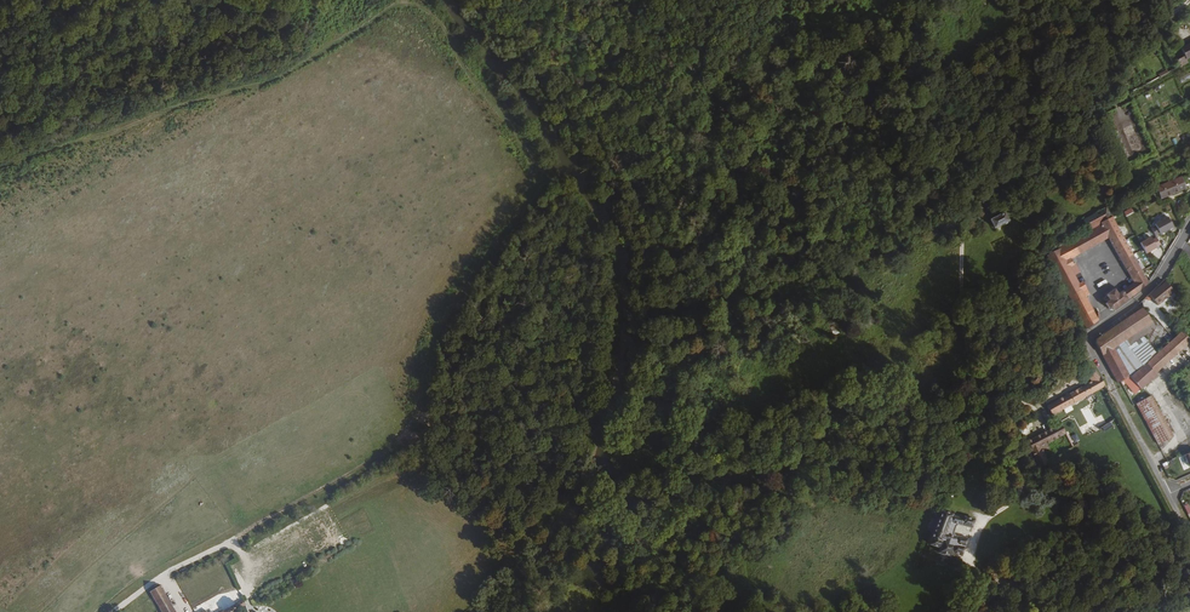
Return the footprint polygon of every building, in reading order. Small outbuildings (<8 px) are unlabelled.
[(1172,26),(1158,33),(1174,67),(1189,58),(1189,44),(1182,48),(1172,26)] [(1179,79),(1182,84),(1189,80),(1189,73),(1179,79)] [(1135,144),(1135,142),(1128,144),(1130,150),(1127,151),(1128,155),(1147,150),(1144,141),(1135,144)] [(1182,178),(1158,188),(1156,189),(1160,200),(1186,189),(1182,178)] [(1107,208),(1083,221),(1088,231),(1101,224),(1112,218),(1107,208)] [(1127,216),(1134,213),(1132,208),(1124,211),(1127,216)] [(1009,222),(1005,213),(991,220),(995,229),(1009,222)] [(1155,224),(1160,234),(1174,227),(1168,217),(1155,224)] [(1101,224),(1109,237),(1134,283),(1117,295),(1114,291),(1106,296),(1110,301),(1105,304),(1110,311),(1112,311),(1122,304),(1127,300),(1141,291),(1148,283),(1112,218),(1101,224)] [(1060,249),(1067,261),(1071,259),(1109,237),(1101,224),(1088,231),(1059,248),(1060,249)] [(1157,249),(1151,238),(1141,244),(1146,254),(1157,249)] [(1060,249),(1047,256),(1087,330),(1099,321),(1087,300),(1091,297),(1078,273),(1080,272),(1075,263),(1073,264),(1071,259),(1067,261),(1060,249)] [(1099,288),(1108,283),(1106,280),(1097,285),(1099,288)] [(1150,294),(1146,298),(1149,301),(1152,300),(1158,307),(1173,294),(1164,282),(1150,294)] [(1115,327),(1113,329),(1123,342),(1152,323),(1142,308),(1115,327)] [(1126,348),(1155,328),(1152,323),(1123,342),(1126,348)] [(1123,342),(1113,329),(1108,332),(1117,346),(1123,342)] [(1095,343),(1102,355),(1113,349),(1117,346),(1108,332),(1096,340),(1095,343)] [(1154,375),(1189,343),(1181,333),(1144,367),(1131,379),(1133,381),(1140,390),(1156,376),(1154,375)] [(1123,342),(1117,346),(1113,349),(1130,377),(1131,379),(1144,367),(1130,352),(1129,352),(1126,348),(1123,342)] [(1130,377),(1113,349),(1102,355),(1117,384),(1122,381),(1130,377)] [(1105,386),(1101,378),(1089,364),(1086,367),(1088,369),(1084,373),(1084,374),(1093,381),(1081,387),(1087,397),(1088,398),(1093,395),(1092,394),(1105,386)] [(1038,383),(1041,377),(1038,372),(1034,374),(1036,376),(1033,378),(1031,379),(1031,380),(1031,382),(1031,383),(1032,384),(1035,385),(1037,384),(1038,383)] [(1125,386),(1128,384),(1133,381),(1131,379),(1130,377),(1122,381),(1125,386)] [(1133,381),(1128,384),(1135,395),(1140,390),(1133,381)] [(1125,386),(1134,396),(1135,395),(1128,384),(1125,386)] [(1087,397),(1081,387),(1073,392),(1078,401),(1087,397)] [(1068,407),(1078,401),(1073,392),(1047,407),(1053,415),(1066,408),(1067,411),(1070,410),(1068,407)] [(1174,436),(1151,397),(1140,403),(1164,441),(1174,436)] [(1135,405),(1158,444),(1164,441),(1140,403),(1135,405)] [(1066,434),(1061,424),(1059,425),(1024,444),(1029,453),(1032,451),(1040,468),(1049,464),(1043,451),(1049,448),(1047,443),(1066,434)] [(952,516),(953,514),(942,511),(930,540),(931,541),(929,544),(940,548),(938,552),(939,552),(939,554),(940,554),(938,557),(947,560),(948,557),(949,557),(950,556),(951,556),(952,552),(962,556),(968,539),(956,535),(955,534),(954,533),(953,531),(956,524),(957,523),(958,523),(959,523),(972,527),(974,520),(963,517),(962,519),(952,516)] [(168,592),(157,598),(165,611),(180,611),(168,592)]
